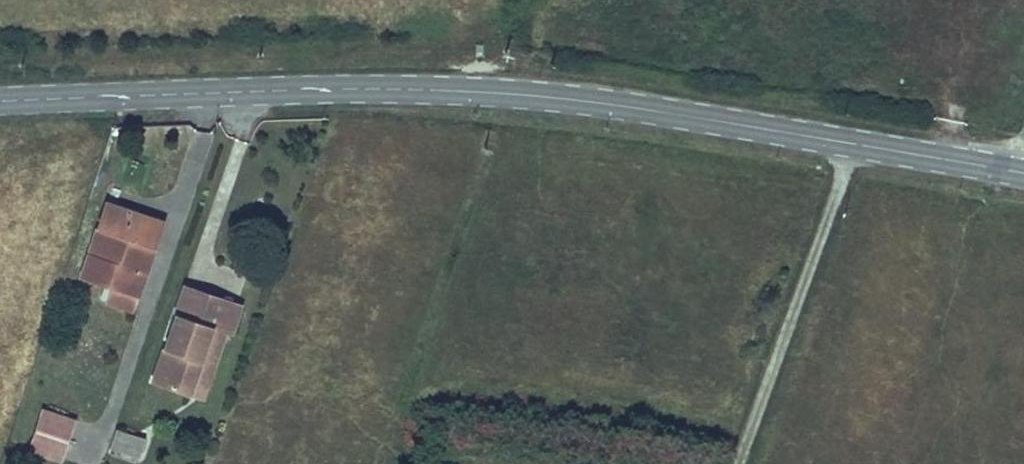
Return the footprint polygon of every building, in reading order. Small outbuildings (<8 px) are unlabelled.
[(129,308),(142,271),(128,266),(137,240),(151,245),(160,220),(104,200),(79,271),(107,282),(102,297),(129,308)] [(128,266),(142,271),(151,245),(137,240),(128,266)] [(186,394),(210,327),(219,300),(181,286),(149,379),(186,394)] [(219,300),(210,327),(224,332),(228,334),(237,307),(219,300)] [(199,398),(224,332),(210,327),(186,394),(199,398)] [(55,458),(67,420),(37,410),(24,448),(55,458)] [(135,456),(140,440),(118,433),(113,450),(135,456)]
